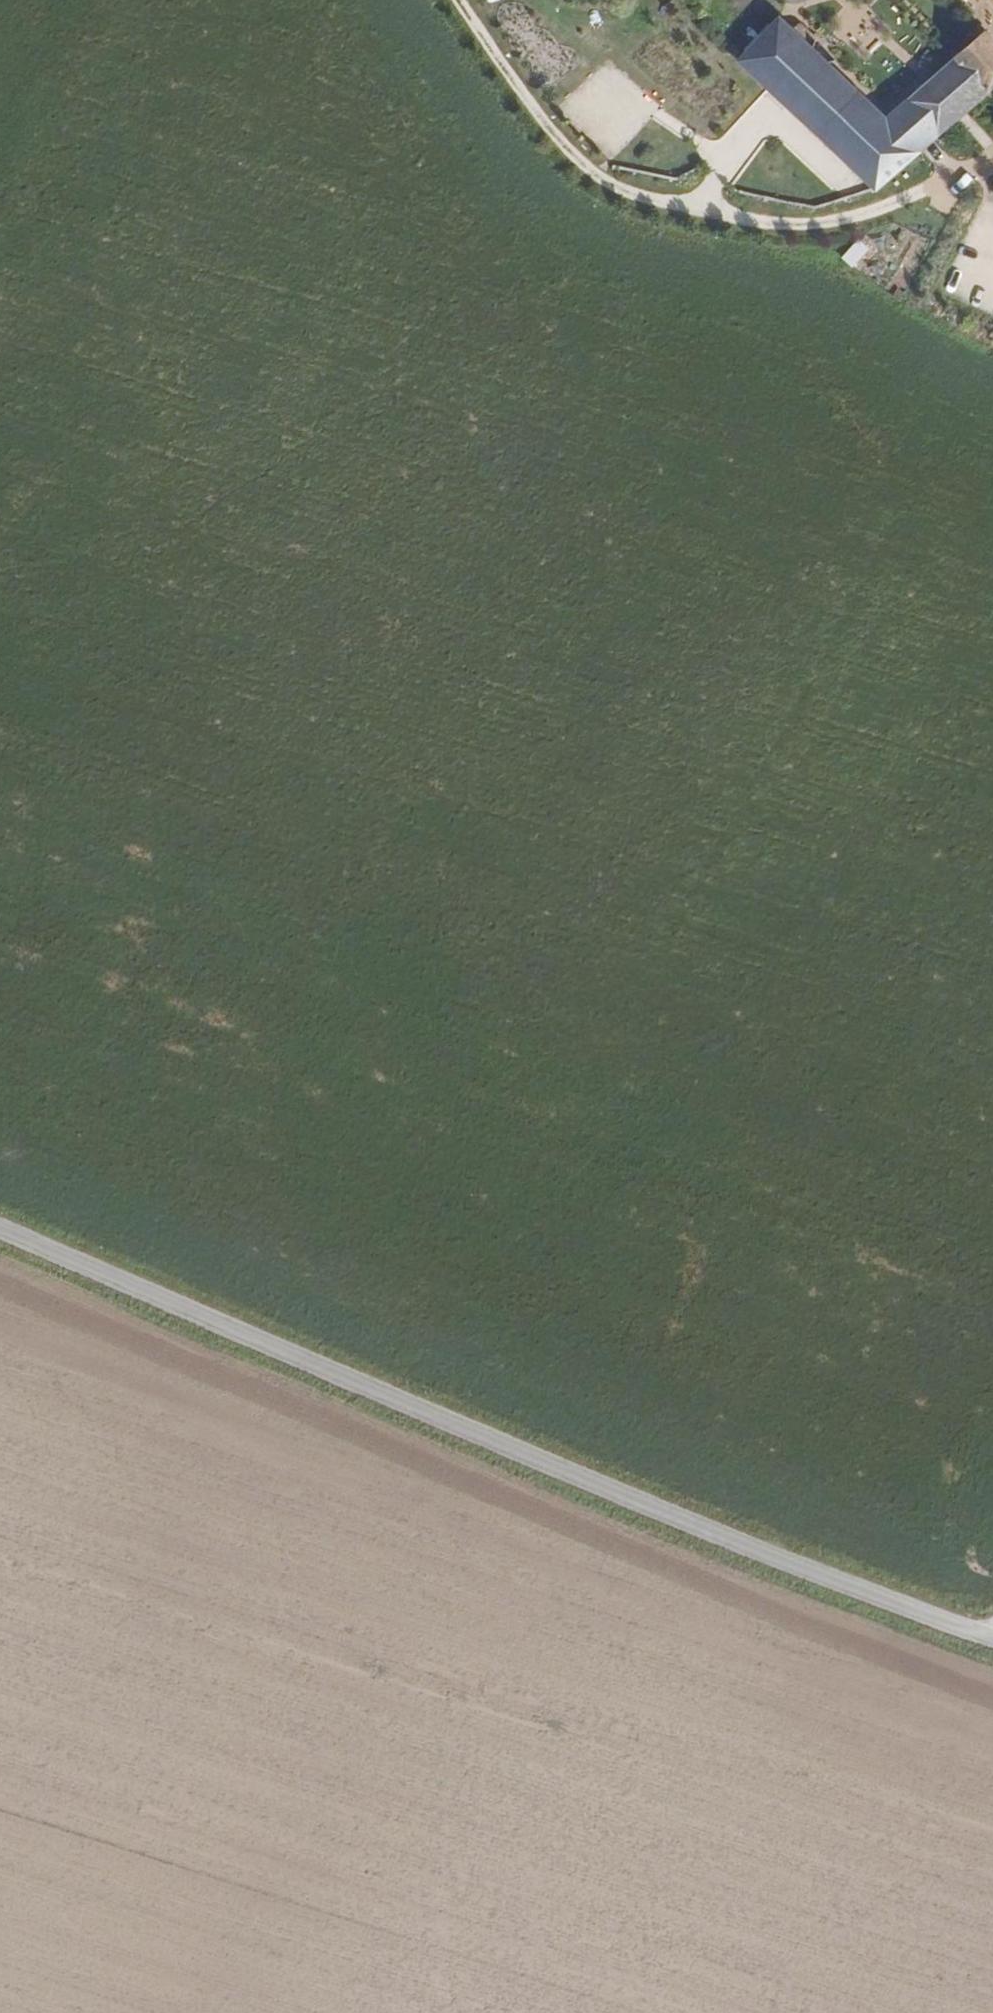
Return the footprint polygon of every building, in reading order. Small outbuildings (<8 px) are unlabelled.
[(777,17),(735,62),(783,108),(873,192),(918,150),(885,120),(807,47),(814,38),(798,24),(791,29),(777,17)] [(907,100),(908,101),(936,135),(992,87),(992,34),(989,29),(907,100)] [(908,101),(885,120),(918,150),(936,135),(908,101)] [(873,192),(783,108),(764,129),(842,202),(873,192)] [(859,240),(843,262),(855,271),(872,249),(859,240)]
